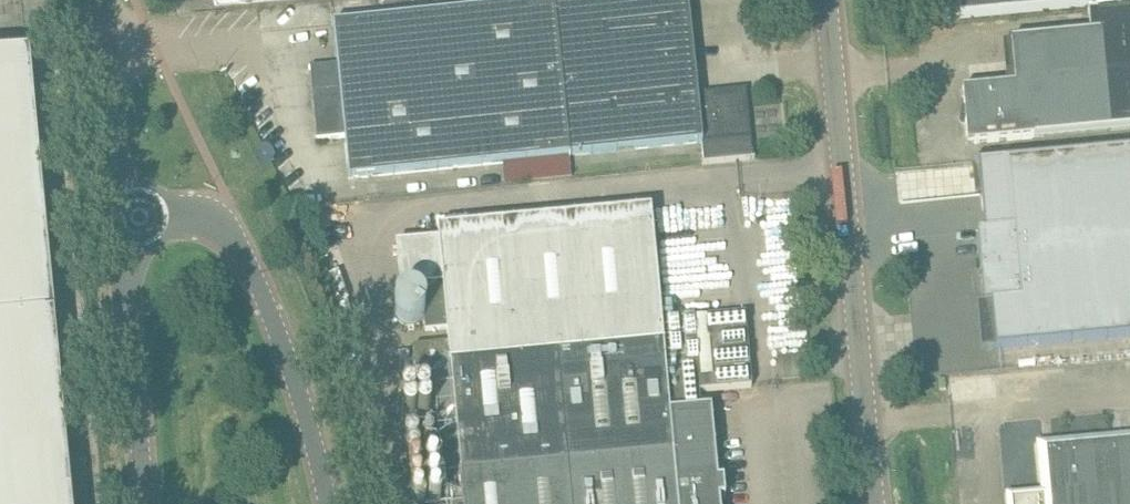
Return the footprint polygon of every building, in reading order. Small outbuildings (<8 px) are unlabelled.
[(334,23),(338,64),(316,66),(323,139),(345,137),(350,178),(702,142),(704,162),(702,163),(702,164),(755,158),(755,157),(753,157),(746,89),(697,94),(688,0),(557,0),(334,23)] [(1047,0),(958,0),(960,18),(1047,10),(1047,0)] [(1047,10),(1129,2),(1129,0),(1047,0),(1047,10)] [(1088,11),(1088,12),(1097,12),(1099,31),(1011,39),(1015,84),(962,89),(964,111),(962,112),(960,114),(959,117),(960,119),(963,121),(965,122),(967,143),(1036,137),(1036,135),(1129,126),(1129,7),(1088,11)] [(29,57),(0,59),(0,503),(72,503),(29,57)] [(979,163),(985,231),(977,232),(984,303),(991,303),(995,348),(1129,335),(1129,150),(979,163)] [(397,348),(401,383),(434,380),(446,503),(715,503),(715,498),(725,497),(724,479),(713,480),(706,409),(701,409),(699,391),(752,386),(745,314),(662,322),(651,208),(438,228),(439,240),(443,284),(448,343),(413,346),(397,348)] [(1063,443),(1041,445),(1045,493),(1015,496),(1010,502),(1011,503),(1129,503),(1129,437),(1063,443)]
